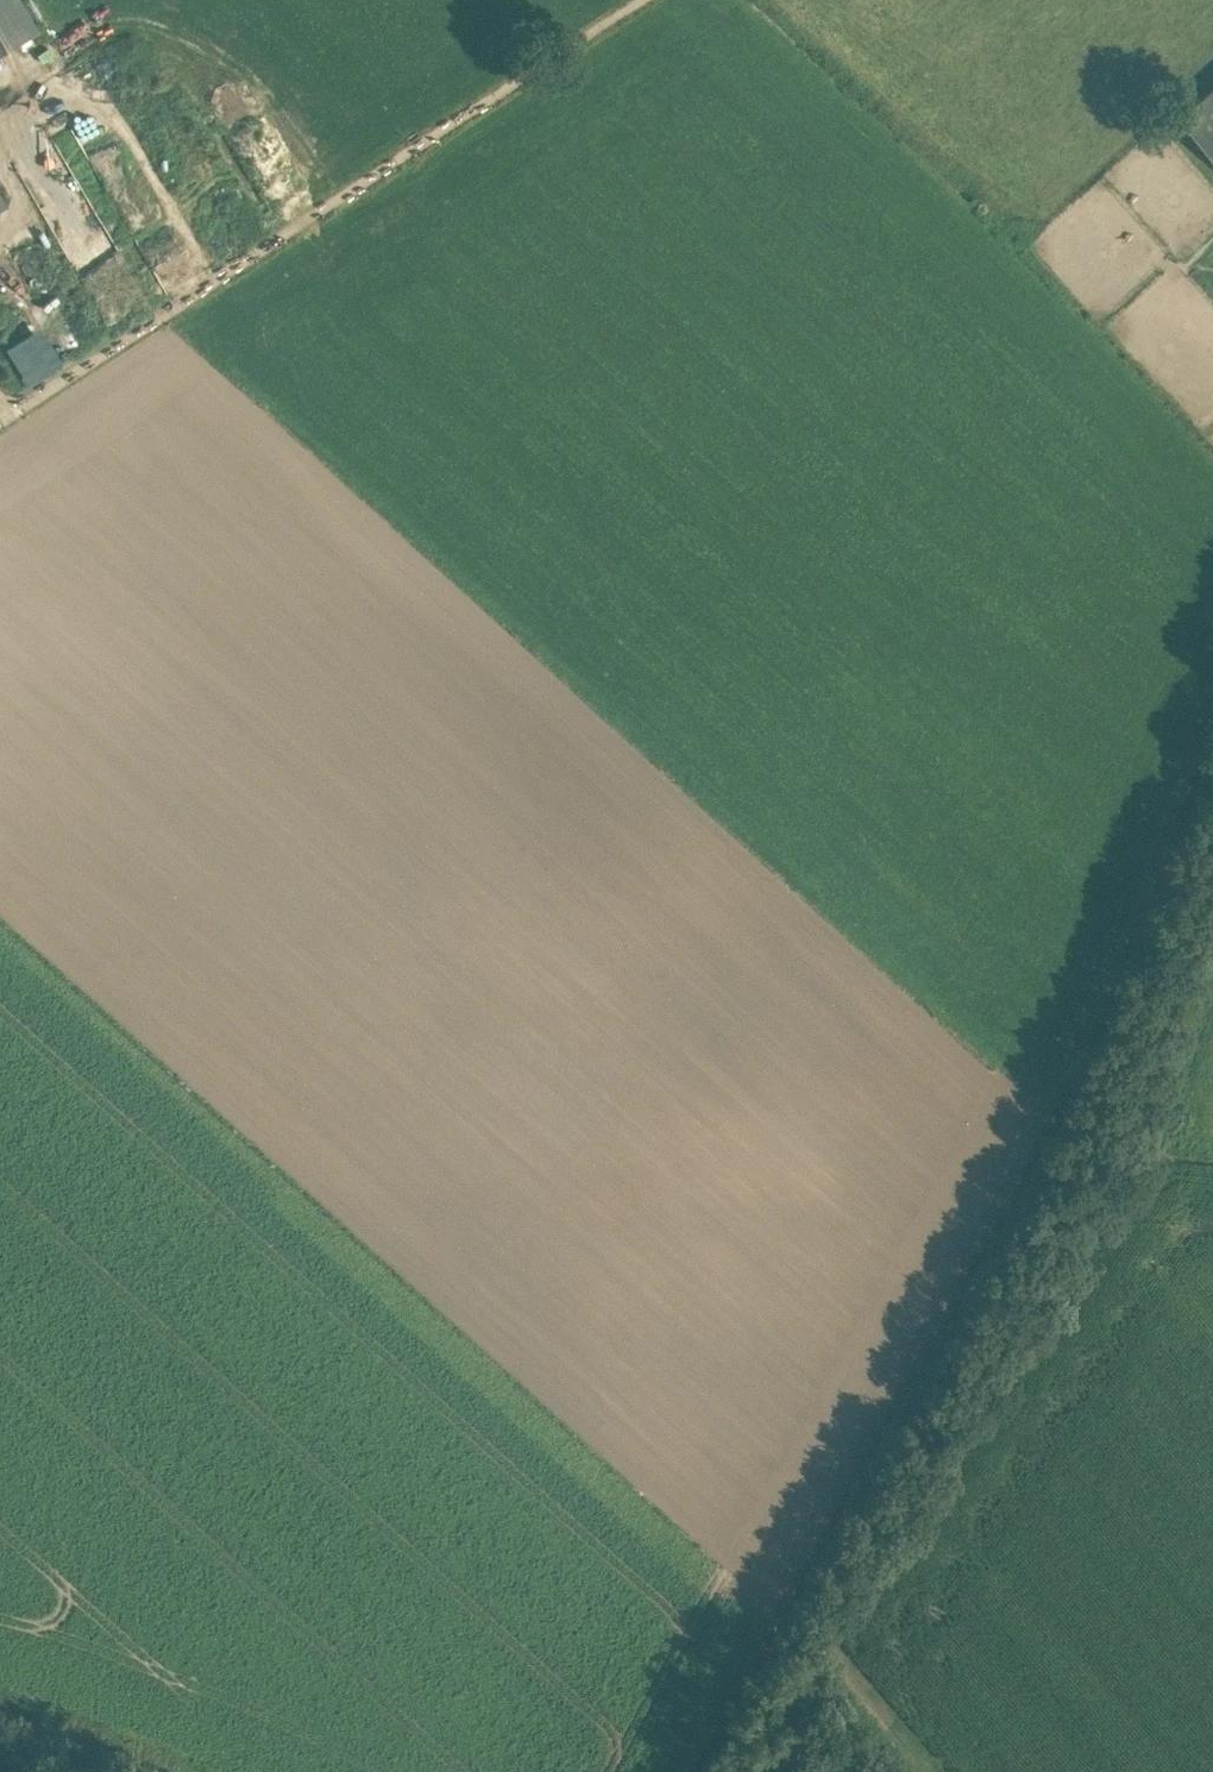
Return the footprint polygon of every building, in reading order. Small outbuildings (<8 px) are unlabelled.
[(38,30),(21,0),(0,0),(0,52),(38,30)] [(1182,118),(1212,151),(1212,89),(1182,118)] [(38,324),(8,344),(32,381),(62,361),(38,324)]
